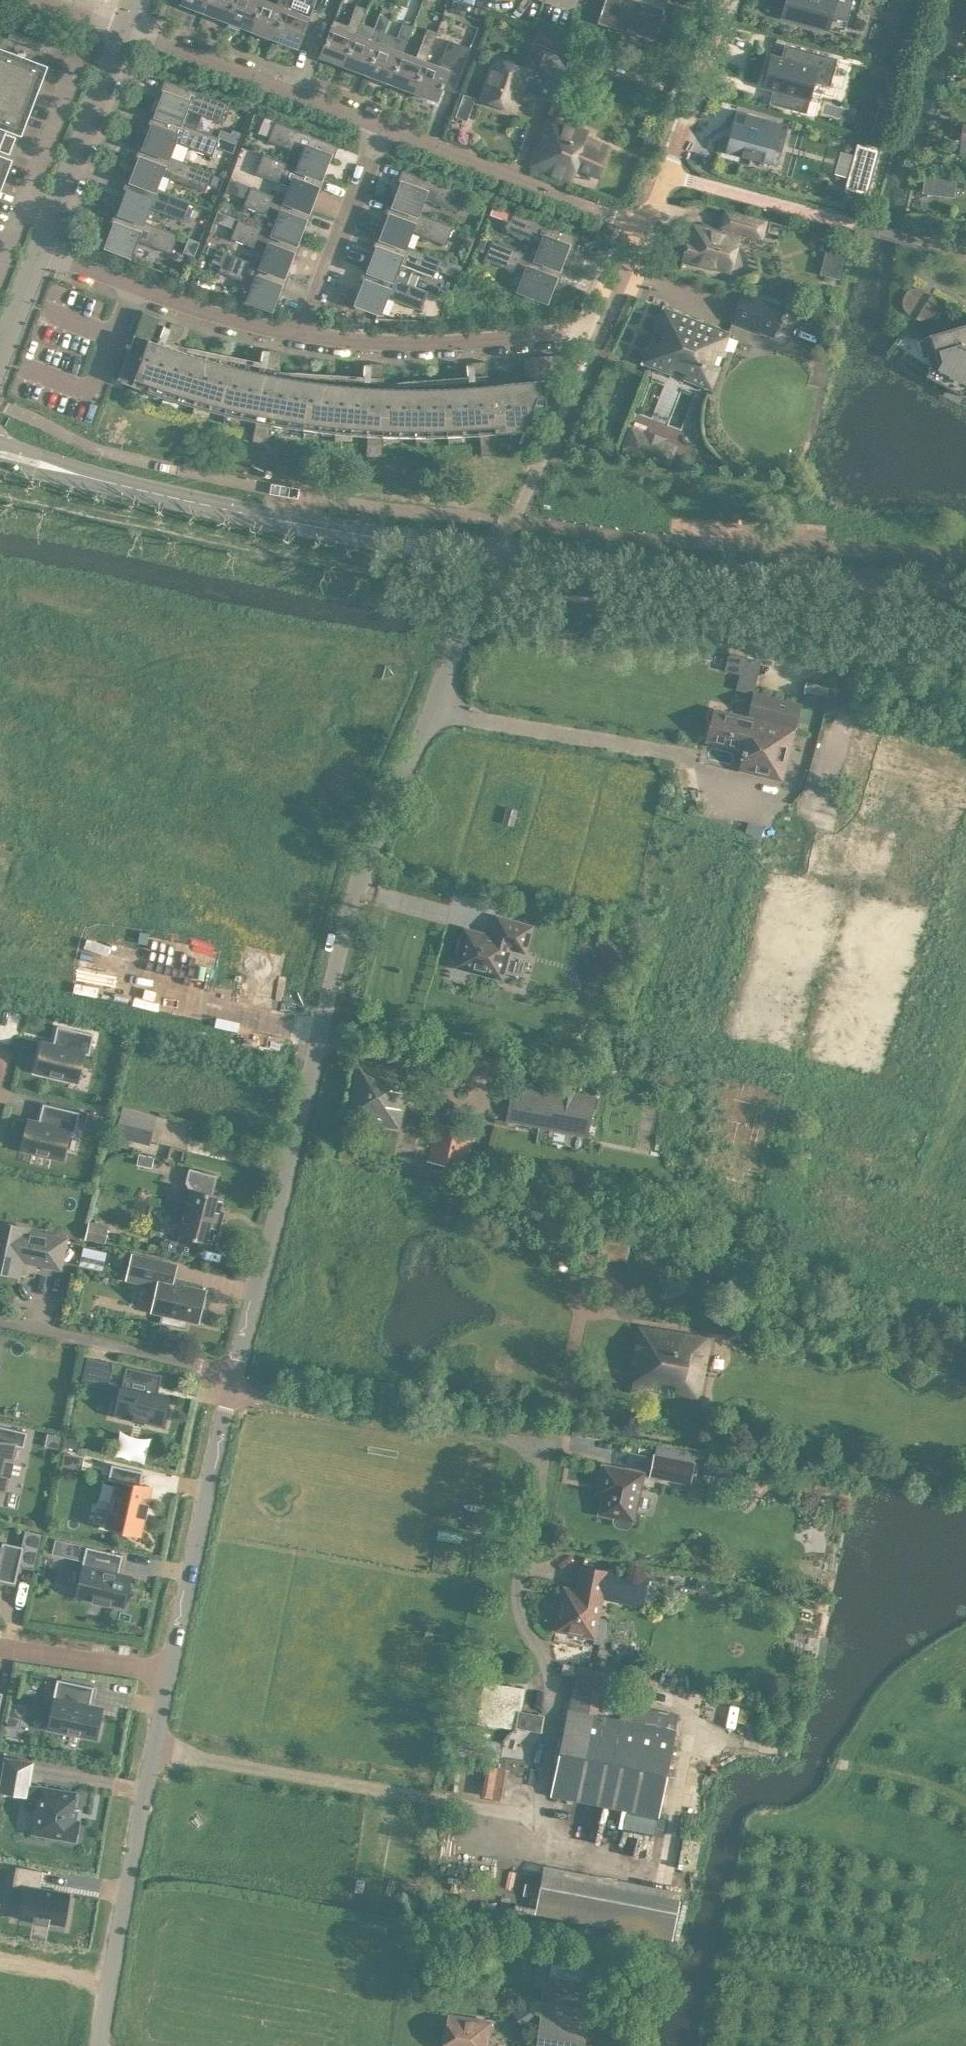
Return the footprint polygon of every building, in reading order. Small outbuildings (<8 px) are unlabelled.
[(206,0),(180,0),(179,1),(203,10),(206,0)] [(233,0),(206,0),(203,10),(226,19),(233,0)] [(226,19),(250,28),(260,0),(233,0),(226,19)] [(250,28),(273,37),(285,6),(287,0),(275,0),(274,2),(268,0),(260,0),(250,28)] [(297,46),(314,0),(304,0),(303,0),(287,0),(285,6),(273,37),(297,46)] [(597,21),(653,39),(665,0),(603,0),(597,21)] [(781,15),(827,27),(831,14),(846,19),(851,0),(785,0),(781,15)] [(903,2),(899,16),(913,20),(917,6),(903,2)] [(344,64),(360,21),(365,8),(356,4),(349,22),(345,24),(333,19),(320,55),(344,64)] [(360,21),(344,64),(367,72),(378,42),(379,42),(383,30),(389,15),(378,11),(372,25),(360,21)] [(367,72),(390,81),(402,51),(412,24),(401,20),(396,35),(383,30),(379,42),(378,42),(367,72)] [(402,51),(390,81),(413,90),(425,60),(435,33),(424,29),(415,56),(402,51)] [(425,60),(413,90),(436,99),(441,85),(452,90),(469,47),(448,39),(438,65),(425,60)] [(573,42),(564,67),(598,80),(607,55),(573,42)] [(772,87),(769,100),(805,110),(808,97),(813,79),(828,83),(834,61),(835,57),(833,56),(784,43),(781,56),(770,54),(762,84),(772,87)] [(11,137),(4,134),(8,125),(19,129),(43,65),(0,49),(0,146),(0,145),(7,148),(11,137)] [(485,80),(479,97),(513,110),(522,88),(551,99),(564,66),(534,55),(529,69),(502,59),(494,83),(485,80)] [(178,121),(179,120),(184,107),(220,120),(227,101),(164,77),(158,92),(163,94),(156,112),(156,113),(178,121)] [(458,103),(454,114),(466,118),(470,107),(458,103)] [(166,154),(166,153),(171,139),(211,154),(214,145),(218,135),(179,120),(178,121),(156,113),(156,112),(151,110),(146,125),(151,127),(144,145),(166,154)] [(785,133),(775,131),(778,120),(745,111),(742,121),(732,119),(724,150),(752,157),(753,154),(771,159),(774,147),(780,148),(785,133)] [(546,114),(530,164),(568,179),(574,166),(597,175),(608,146),(583,136),(586,130),(546,114)] [(265,116),(263,122),(272,125),(274,120),(265,116)] [(320,175),(320,174),(327,156),(332,158),(338,143),(274,119),(274,120),(272,125),(271,129),(267,138),(303,152),(298,166),(320,175)] [(230,132),(228,139),(235,142),(238,135),(230,132)] [(218,135),(214,145),(231,152),(235,142),(228,139),(218,135)] [(959,139),(958,151),(965,152),(965,140),(959,139)] [(843,187),(866,194),(879,147),(856,141),(852,157),(856,158),(852,173),(847,172),(843,187)] [(153,187),(154,186),(159,172),(204,189),(207,181),(211,172),(211,170),(166,153),(166,154),(144,145),(139,143),(133,158),(138,159),(132,177),(131,178),(153,187)] [(307,208),(308,207),(315,189),(320,191),(325,176),(320,174),(320,175),(298,166),(262,152),(255,171),(291,185),(285,198),(285,199),(307,208)] [(416,211),(416,210),(421,197),(457,210),(464,191),(401,167),(396,182),(401,184),(394,202),(393,203),(416,211)] [(207,181),(215,184),(219,175),(211,172),(207,181)] [(141,219),(141,218),(147,205),(182,218),(190,199),(154,186),(153,187),(131,178),(132,177),(127,176),(121,190),(126,192),(119,210),(119,211),(141,219)] [(250,185),(229,177),(225,189),(245,196),(250,185)] [(955,179),(939,177),(937,189),(953,191),(955,179)] [(295,240),(302,221),(307,223),(313,209),(308,207),(307,208),(285,199),(285,198),(250,185),(245,196),(242,204),(278,217),(273,231),(273,232),(295,240)] [(404,244),(404,243),(409,229),(445,243),(452,224),(416,210),(416,211),(393,203),(394,202),(389,200),(383,215),(388,217),(381,235),(381,236),(404,244)] [(509,219),(513,209),(494,202),(490,212),(509,219)] [(119,210),(114,208),(109,223),(114,225),(106,244),(129,252),(134,238),(170,251),(177,232),(141,218),(141,219),(119,211),(119,210)] [(186,209),(182,218),(189,221),(192,211),(186,209)] [(558,265),(558,264),(565,246),(570,248),(576,233),(513,209),(509,219),(505,228),(541,242),(536,256),(536,257),(558,265)] [(203,220),(205,213),(196,210),(193,216),(203,220)] [(735,247),(738,237),(736,236),(737,230),(760,236),(764,220),(724,210),(721,225),(723,226),(721,232),(693,225),(691,236),(689,235),(683,257),(697,261),(699,263),(712,267),(715,265),(729,269),(732,259),(735,257),(735,258),(737,249),(735,247)] [(283,273),(283,272),(290,254),(295,256),(300,241),(295,240),(273,232),(273,231),(237,217),(230,236),(266,250),(261,264),(260,265),(283,273)] [(780,223),(769,220),(766,230),(777,233),(780,223)] [(472,232),(461,228),(459,236),(469,239),(472,232)] [(376,249),(369,267),(369,268),(391,277),(391,276),(406,281),(411,268),(432,276),(436,267),(436,265),(440,256),(404,243),(404,244),(381,236),(381,235),(376,233),(371,247),(376,249)] [(485,250),(490,238),(481,235),(477,247),(485,250)] [(197,240),(190,237),(186,248),(193,251),(197,240)] [(536,257),(536,256),(491,239),(484,258),(524,273),(519,288),(545,298),(553,279),(558,281),(563,266),(558,264),(558,265),(536,257)] [(212,255),(215,248),(205,244),(202,251),(212,255)] [(248,298),(270,306),(278,287),(283,289),(288,274),(283,272),(283,273),(260,265),(261,264),(216,247),(215,248),(212,255),(211,260),(220,263),(218,269),(254,283),(248,298)] [(436,265),(436,267),(446,271),(450,261),(448,260),(440,256),(436,265)] [(369,267),(364,265),(358,280),(363,282),(356,301),(378,310),(384,295),(420,308),(427,289),(406,281),(391,276),(391,277),(369,268),(369,267)] [(905,310),(908,312),(923,288),(920,287),(916,286),(912,286),(909,288),(906,290),(903,293),(902,296),(901,300),(901,303),(903,307),(904,309),(905,310)] [(932,294),(929,292),(914,316),(918,318),(922,318),(925,318),(929,316),(932,314),(934,312),(935,308),(936,304),(936,301),(934,297),(932,294)] [(781,308),(741,293),(731,319),(755,329),(757,325),(772,331),(776,321),(781,308)] [(439,296),(436,304),(444,307),(447,299),(439,296)] [(728,332),(662,306),(640,362),(641,363),(641,362),(668,373),(669,372),(667,371),(670,365),(685,371),(682,378),(710,389),(725,349),(722,348),(728,332)] [(142,310),(116,377),(149,390),(173,399),(225,412),(255,419),(251,439),(266,442),(270,422),(297,426),(316,429),(347,432),(366,434),(365,454),(381,454),(382,435),(398,435),(423,435),(447,435),(479,433),(480,453),(496,451),(494,431),(522,429),(518,439),(520,440),(553,352),(523,355),(525,379),(495,382),(488,383),(485,359),(465,361),(466,375),(472,374),(473,384),(440,386),(413,386),(382,385),(383,361),(363,360),(362,375),(368,375),(367,385),(344,383),(317,380),(298,377),(277,373),(282,350),(262,346),(259,360),(265,361),(263,371),(256,369),(243,366),(219,360),(190,352),(150,338),(153,329),(160,331),(158,335),(165,338),(169,338),(172,338),(174,337),(178,335),(180,333),(181,331),(182,329),(183,325),(170,320),(168,325),(164,323),(166,318),(142,310)] [(925,374),(964,395),(965,390),(965,326),(964,326),(963,323),(920,335),(929,365),(925,374)] [(624,446),(622,451),(637,457),(639,452),(668,463),(675,444),(663,440),(642,431),(630,427),(623,445),(624,446)] [(728,649),(724,667),(740,671),(736,686),(752,690),(760,658),(728,649)] [(737,768),(780,779),(794,727),(793,727),(800,702),(752,690),(746,715),(713,707),(705,739),(741,748),(737,768)] [(758,837),(762,825),(747,820),(743,832),(758,837)] [(468,967),(500,976),(507,949),(522,953),(530,925),(497,916),(492,935),(464,927),(455,964),(468,967)] [(56,1023),(53,1037),(56,1038),(54,1043),(42,1040),(35,1068),(76,1078),(82,1051),(88,1053),(93,1032),(56,1023)] [(471,1050),(466,1067),(488,1073),(492,1056),(471,1050)] [(625,1071),(630,1054),(618,1051),(613,1067),(625,1071)] [(345,1114),(399,1126),(407,1089),(404,1088),(408,1072),(356,1060),(345,1114)] [(504,1118),(587,1134),(594,1095),(512,1080),(504,1118)] [(28,1117),(21,1145),(62,1155),(68,1129),(73,1131),(78,1110),(42,1101),(37,1120),(28,1117)] [(87,1111),(83,1126),(103,1131),(106,1115),(87,1111)] [(114,1134),(148,1143),(153,1125),(118,1117),(114,1134)] [(436,1121),(428,1160),(464,1168),(472,1130),(436,1121)] [(174,1197),(171,1206),(221,1220),(223,1210),(219,1209),(223,1194),(211,1191),(215,1174),(188,1166),(185,1180),(190,1187),(186,1200),(174,1197)] [(171,1206),(168,1216),(181,1219),(177,1234),(176,1240),(173,1250),(193,1255),(197,1239),(210,1242),(214,1228),(218,1229),(221,1220),(171,1206)] [(0,1220),(0,1270),(17,1274),(22,1251),(39,1255),(37,1262),(59,1266),(66,1236),(27,1228),(28,1226),(0,1220)] [(87,1221),(84,1237),(103,1241),(107,1226),(87,1221)] [(624,1261),(632,1227),(604,1221),(597,1255),(624,1261)] [(164,1237),(161,1247),(173,1250),(176,1240),(164,1237)] [(80,1255),(102,1260),(105,1249),(82,1244),(80,1255)] [(157,1278),(156,1283),(150,1309),(161,1312),(159,1320),(184,1325),(186,1317),(197,1320),(204,1288),(179,1282),(180,1277),(172,1275),(175,1262),(131,1252),(127,1271),(157,1278)] [(634,1367),(631,1388),(699,1400),(710,1339),(638,1324),(630,1366),(634,1367)] [(156,1395),(160,1376),(124,1367),(113,1415),(160,1426),(166,1398),(156,1395)] [(2,1489),(13,1443),(23,1445),(27,1428),(0,1422),(0,1488),(2,1489)] [(65,1431),(62,1443),(76,1446),(79,1434),(65,1431)] [(56,1446),(58,1434),(46,1432),(44,1444),(56,1446)] [(689,1478),(692,1461),(694,1448),(655,1441),(653,1453),(649,1473),(676,1478),(676,1475),(689,1478)] [(730,1475),(734,1456),(706,1451),(703,1470),(730,1475)] [(82,1456),(62,1452),(60,1464),(80,1468),(82,1456)] [(604,1483),(599,1511),(614,1514),(614,1519),(616,1523),(625,1525),(629,1522),(629,1518),(632,1518),(641,1471),(602,1463),(598,1482),(604,1483)] [(143,1472),(111,1465),(109,1478),(119,1480),(109,1526),(140,1533),(150,1488),(140,1486),(143,1472)] [(471,1514),(468,1528),(481,1531),(484,1517),(471,1514)] [(15,1581),(24,1545),(3,1540),(2,1546),(0,1545),(0,1578),(15,1581)] [(125,1577),(129,1558),(92,1549),(87,1570),(87,1571),(81,1596),(129,1608),(136,1580),(125,1577)] [(563,1585),(554,1628),(594,1636),(594,1635),(602,1637),(604,1635),(607,1622),(605,1619),(597,1618),(602,1593),(640,1601),(645,1576),(581,1564),(579,1573),(576,1587),(563,1585)] [(695,1577),(694,1583),(699,1590),(704,1591),(707,1580),(695,1577)] [(576,1666),(568,1707),(587,1711),(593,1685),(611,1688),(614,1671),(588,1666),(588,1669),(576,1666)] [(86,1703),(87,1698),(90,1699),(93,1684),(56,1677),(52,1698),(53,1698),(47,1725),(94,1735),(100,1707),(86,1703)] [(482,1681),(479,1701),(519,1708),(522,1687),(482,1681)] [(612,1716),(675,1727),(677,1713),(615,1700),(612,1716)] [(657,1814),(662,1790),(675,1727),(612,1716),(587,1711),(567,1707),(550,1793),(657,1814)] [(516,1724),(516,1726),(539,1730),(542,1713),(518,1710),(516,1724)] [(0,1736),(13,1739),(15,1728),(3,1725),(0,1736)] [(19,1793),(37,1796),(31,1831),(75,1839),(79,1818),(75,1818),(77,1807),(73,1806),(76,1790),(39,1784),(28,1783),(32,1760),(5,1755),(0,1779),(21,1783),(19,1793)] [(624,1810),(621,1826),(653,1832),(656,1816),(624,1810)] [(532,1885),(536,1867),(500,1859),(494,1886),(483,1884),(480,1898),(492,1901),(489,1912),(504,1916),(507,1901),(517,1903),(522,1882),(532,1885)] [(16,1865),(13,1883),(23,1885),(17,1915),(32,1917),(32,1920),(47,1923),(48,1920),(63,1922),(68,1891),(38,1886),(41,1869),(16,1865)] [(534,1914),(675,1940),(683,1897),(542,1872),(534,1914)] [(589,1978),(592,1954),(552,1948),(549,1972),(589,1978)] [(515,2007),(524,2023),(538,2014),(529,1999),(515,2007)] [(541,1999),(534,2045),(550,2045),(557,2002),(541,1999)] [(490,2019),(448,2013),(443,2045),(486,2045),(490,2019)]
